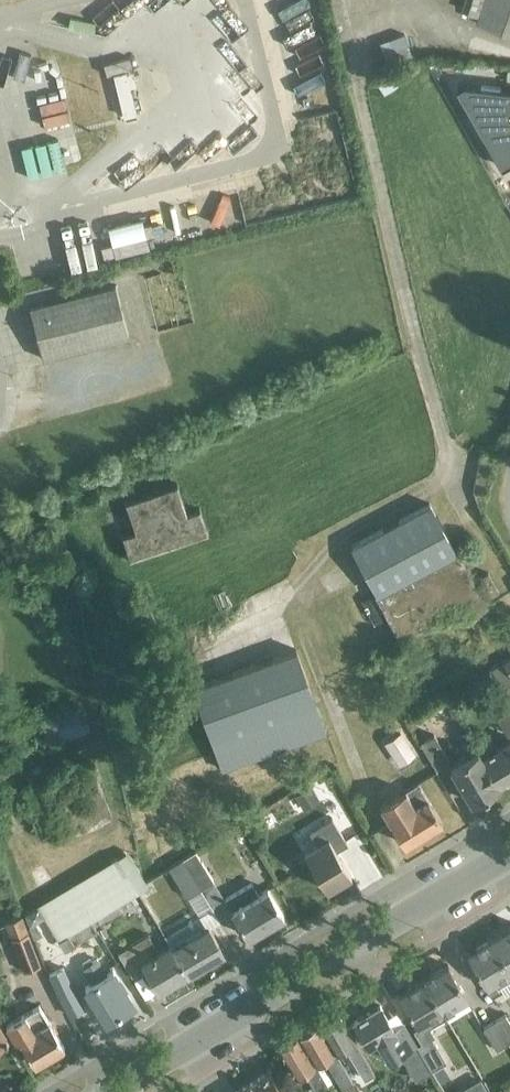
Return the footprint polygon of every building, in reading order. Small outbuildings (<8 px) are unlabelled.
[(477,21),(509,32),(509,0),(485,0),(477,21)] [(404,34),(387,40),(395,62),(412,55),(404,34)] [(136,112),(125,70),(113,73),(123,115),(136,112)] [(459,88),(504,167),(509,163),(509,89),(466,84),(459,88)] [(29,306),(42,358),(128,336),(115,284),(29,306)] [(133,530),(120,534),(128,558),(207,532),(199,508),(186,513),(176,484),(124,501),(133,530)] [(483,599),(498,591),(488,572),(473,580),(457,551),(455,552),(429,503),(351,544),(376,592),(360,600),(373,624),(387,617),(399,638),(448,612),(467,617),(487,606),(483,599)] [(222,768),(325,731),(296,648),(192,685),(222,768)] [(509,707),(499,714),(509,733),(509,708),(509,707)] [(64,733),(59,711),(44,714),(50,736),(64,733)] [(450,761),(437,739),(434,733),(420,742),(436,770),(450,761)] [(393,758),(407,749),(399,734),(384,743),(393,758)] [(498,785),(476,749),(470,738),(455,747),(461,758),(450,765),(471,801),(498,785)] [(476,749),(498,785),(499,784),(498,783),(509,775),(509,739),(497,747),(492,740),(476,749)] [(417,782),(405,789),(379,805),(403,843),(441,820),(417,782)] [(310,785),(295,793),(303,808),(318,799),(310,785)] [(303,850),(325,888),(349,874),(335,849),(346,842),(331,816),(308,829),(316,842),(303,850)] [(194,850),(181,858),(199,888),(213,879),(194,850)] [(181,858),(167,866),(185,896),(199,888),(181,858)] [(138,865),(56,903),(76,947),(158,909),(138,865)] [(247,934),(282,914),(267,887),(257,893),(251,881),(225,897),(247,934)] [(24,914),(28,927),(34,923),(44,917),(38,906),(24,914)] [(171,946),(186,971),(221,950),(206,925),(171,946)] [(491,938),(509,970),(509,926),(491,938)] [(39,963),(27,931),(10,937),(23,969),(39,963)] [(186,971),(171,946),(168,943),(157,950),(146,932),(116,950),(130,974),(143,967),(156,988),(186,971)] [(466,952),(492,995),(502,989),(496,980),(509,971),(509,970),(491,938),(466,952)] [(104,971),(95,955),(82,964),(91,978),(84,983),(105,1019),(132,1002),(111,966),(104,971)] [(447,964),(423,979),(442,1012),(467,997),(447,964)] [(62,967),(48,974),(57,992),(69,1016),(83,1008),(73,991),(62,967)] [(423,979),(398,993),(416,1024),(412,1026),(419,1039),(414,1042),(425,1060),(430,1068),(441,1062),(444,1060),(430,1035),(433,1033),(426,1021),(442,1012),(423,979)] [(33,1062),(64,1044),(49,1019),(48,1019),(38,1002),(4,1022),(15,1040),(19,1038),(33,1062)] [(387,1058),(414,1042),(402,1022),(393,1028),(379,1004),(353,1020),(367,1045),(376,1040),(387,1058)] [(336,1009),(316,1020),(335,1051),(344,1045),(362,1075),(364,1078),(374,1072),(336,1009)] [(506,1042),(509,1040),(509,1023),(504,1013),(493,1020),(506,1042)] [(335,1051),(316,1020),(296,1032),(315,1063),(324,1057),(342,1088),(353,1081),(335,1051)] [(506,1042),(493,1020),(482,1026),(495,1048),(506,1042)] [(296,1032),(276,1045),(294,1075),(303,1069),(317,1091),(331,1091),(332,1091),(315,1063),(296,1032)] [(441,1062),(430,1068),(438,1082),(449,1076),(441,1062)] [(233,1091),(234,1091),(282,1091),(269,1070),(233,1091)] [(454,1091),(488,1091),(478,1077),(454,1091)] [(342,1088),(345,1091),(358,1091),(359,1091),(353,1081),(342,1088)]
